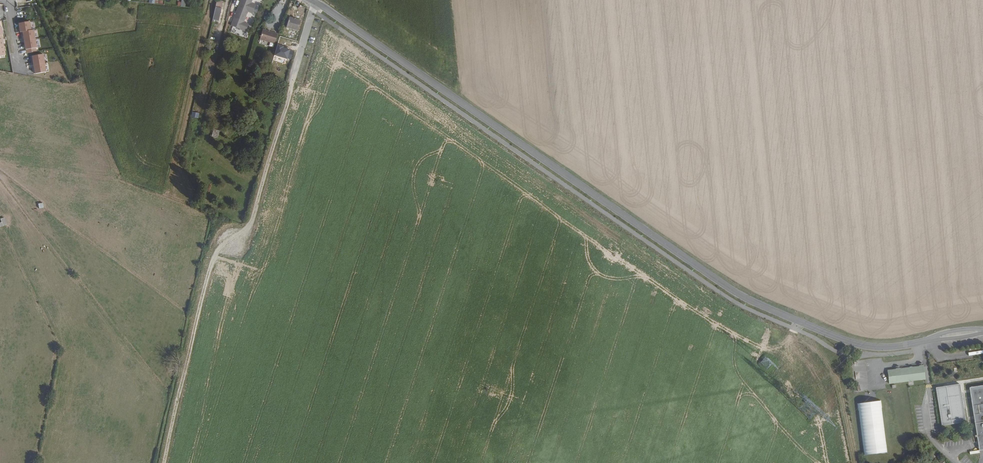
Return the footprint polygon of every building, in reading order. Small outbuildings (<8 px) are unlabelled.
[(234,19),(243,23),(247,13),(252,15),(255,7),(251,5),(253,0),(242,0),(234,19)] [(220,17),(221,9),(215,7),(213,15),(220,17)] [(32,29),(31,20),(19,22),(20,32),(23,31),(26,49),(37,47),(35,29),(32,29)] [(296,38),(299,28),(288,24),(285,35),(296,38)] [(263,30),(259,40),(274,44),(277,35),(263,30)] [(47,71),(44,53),(32,55),(35,73),(47,71)] [(924,380),(922,367),(921,367),(921,365),(917,365),(917,367),(910,368),(910,367),(907,367),(907,368),(899,370),(898,368),(897,368),(894,369),(894,370),(886,371),(887,384),(924,380)] [(964,423),(960,392),(959,385),(934,388),(938,414),(940,426),(964,423)] [(978,451),(982,451),(982,386),(968,388),(978,451),(968,453),(969,456),(978,454),(978,451)] [(880,402),(857,405),(863,456),(887,454),(880,402)]
